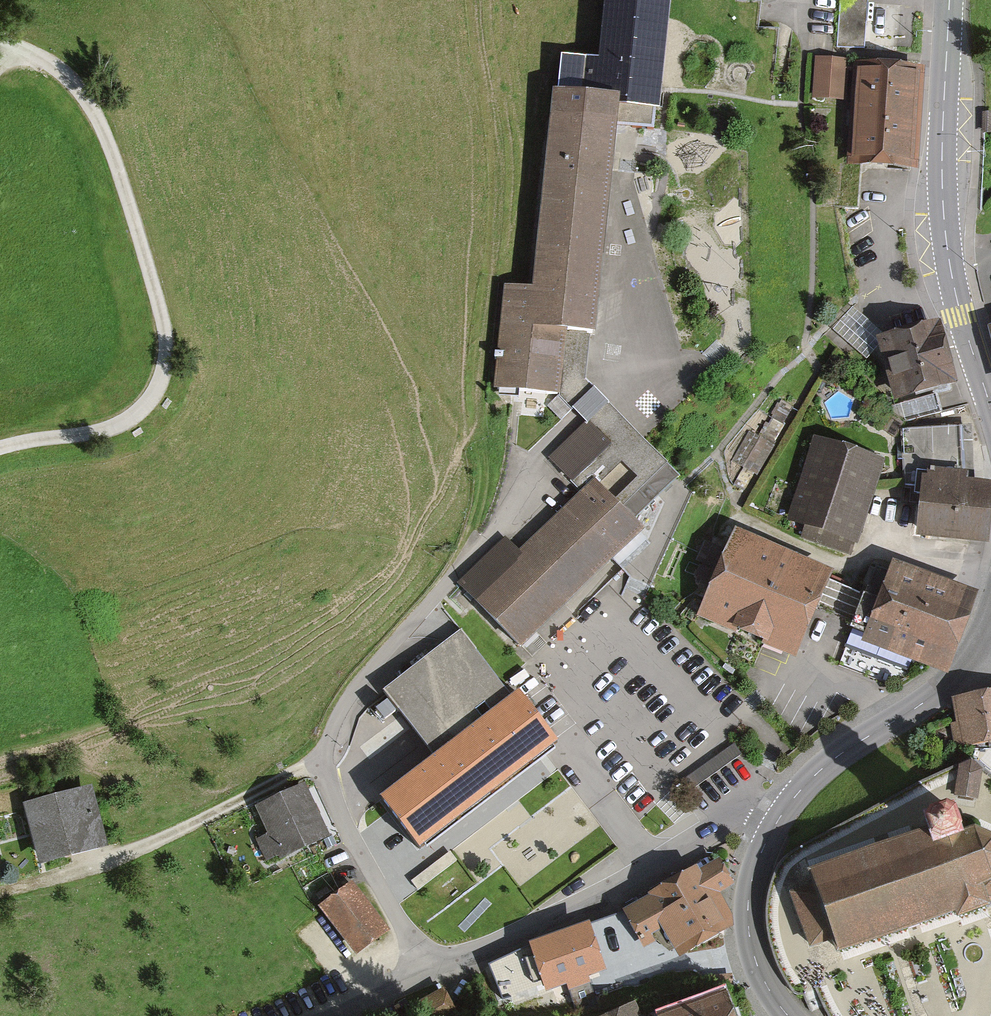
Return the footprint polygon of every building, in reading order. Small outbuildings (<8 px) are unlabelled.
[(611,174),(618,111),(629,113),(658,116),(671,0),(607,0),(600,58),(562,53),(558,88),(553,88),(544,166),(611,174)] [(846,64),(817,63),(815,101),(844,103),(846,64)] [(924,71),(862,66),(854,167),(917,172),(924,71)] [(595,332),(611,174),(544,166),(532,287),(505,284),(493,387),(560,395),(568,329),(595,332)] [(939,325),(883,339),(899,404),(955,390),(939,325)] [(611,451),(589,429),(552,466),(575,489),(611,451)] [(904,435),(906,489),(923,490),(917,538),(990,544),(990,488),(969,485),(964,434),(904,435)] [(885,466),(819,443),(789,528),(855,551),(885,466)] [(523,562),(508,546),(464,589),(526,652),(644,535),(597,489),(523,562)] [(833,576),(736,536),(701,622),(797,662),(833,576)] [(974,596),(895,567),(866,646),(945,675),(974,596)] [(511,696),(463,631),(386,689),(435,756),(381,800),(423,849),(559,743),(520,689),(511,696)] [(959,705),(967,749),(990,745),(990,699),(959,705)] [(979,776),(960,773),(955,802),(974,805),(979,776)] [(303,786),(252,811),(277,863),(328,838),(303,786)] [(90,792),(26,809),(42,866),(105,849),(90,792)] [(813,879),(839,955),(990,905),(990,848),(975,838),(960,842),(952,816),(927,825),(932,840),(813,879)] [(718,866),(630,915),(649,949),(676,934),(687,955),(736,929),(715,891),(728,884),(718,866)] [(351,883),(322,903),(359,956),(388,936),(351,883)] [(589,928),(534,947),(550,994),(605,975),(589,928)] [(415,1007),(419,1015),(447,1015),(455,1012),(446,992),(415,1007)] [(683,1015),(731,1015),(726,1002),(683,1015)] [(610,1015),(641,1015),(637,1006),(610,1015)]
